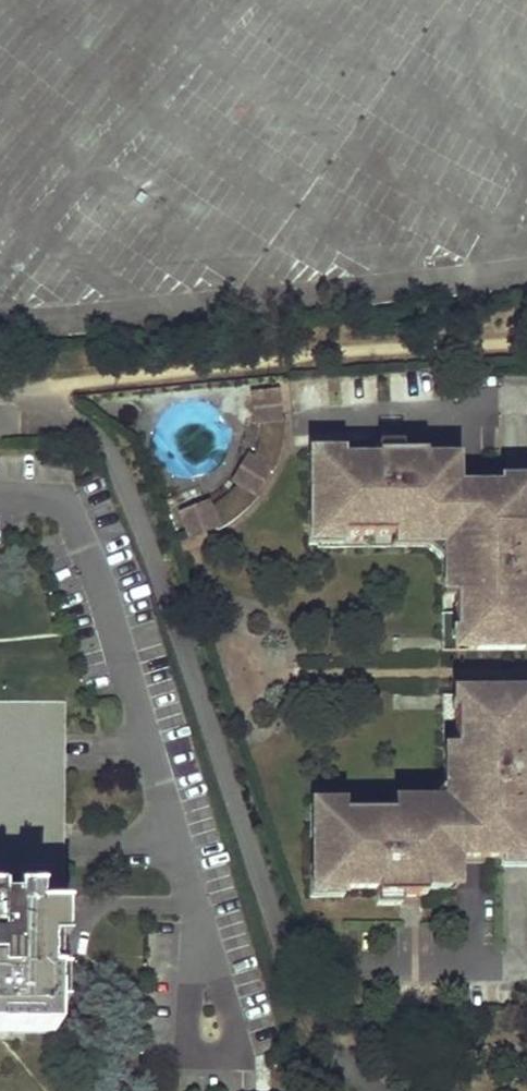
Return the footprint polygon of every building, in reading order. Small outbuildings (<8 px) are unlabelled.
[(276,392),(257,394),(259,420),(258,432),(257,441),(255,449),(251,460),(268,470),(267,471),(271,473),(273,468),(278,453),(281,443),(282,427),(282,419),(279,419),(276,392)] [(399,446),(374,446),(374,455),(399,455),(399,446)] [(498,482),(498,490),(453,491),(452,461),(423,461),(423,455),(399,455),(374,455),(375,462),(340,463),(340,455),(307,455),(307,487),(315,487),(316,505),(316,513),(307,513),(307,545),(316,545),(316,549),(426,548),(440,562),(440,651),(526,651),(526,482),(498,482)] [(251,460),(238,484),(254,493),(267,471),(268,470),(251,460)] [(208,510),(183,521),(190,538),(215,528),(217,532),(221,530),(231,523),(235,520),(245,511),(254,500),(257,496),(254,493),(238,484),(234,488),(230,493),(217,504),(208,510)] [(441,695),(442,787),(428,801),(317,802),(317,805),(309,805),(309,838),(317,838),(317,865),(309,865),(309,898),(342,898),(342,889),(376,889),(376,897),(399,897),(424,897),(424,891),(456,891),(455,859),(500,859),(501,867),(526,867),(526,694),(441,695)] [(56,1034),(56,976),(47,977),(49,947),(56,946),(56,913),(37,912),(38,896),(64,897),(66,705),(0,705),(0,1034),(56,1034)] [(399,897),(376,897),(376,906),(400,906),(399,897)]
